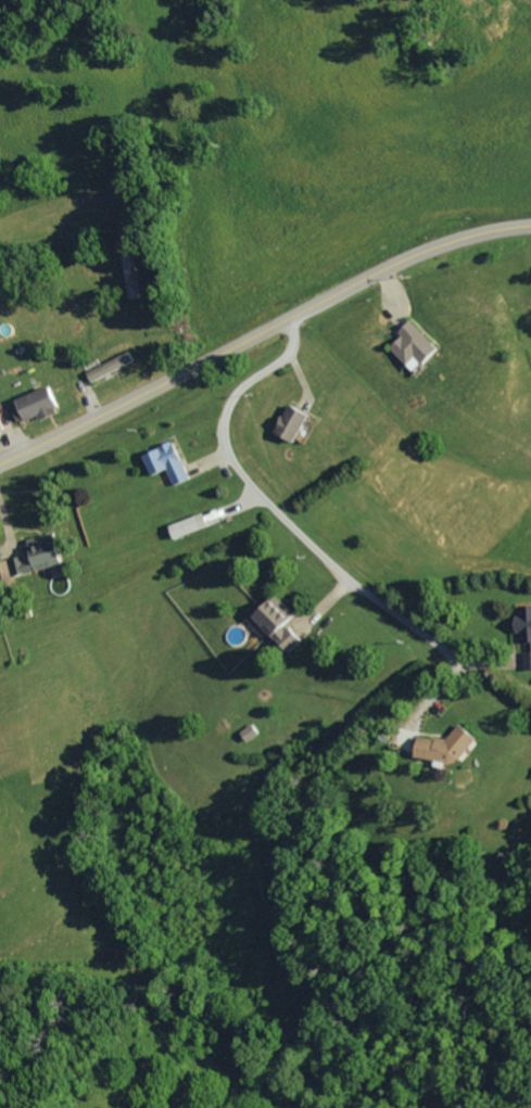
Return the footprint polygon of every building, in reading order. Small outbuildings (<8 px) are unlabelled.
[(431,368),(448,349),(416,321),(405,335),(407,336),(395,350),(420,371),(426,363),(431,368)] [(94,380),(137,363),(133,353),(90,370),(94,380)] [(65,412),(53,386),(21,402),(30,421),(42,416),(45,421),(65,412)] [(316,413),(294,404),(282,433),(304,443),(316,413)] [(172,471),(179,486),(195,479),(179,442),(149,455),(159,476),(172,471)] [(177,540),(215,526),(210,514),(172,528),(177,540)] [(69,565),(62,533),(33,539),(36,558),(20,562),(22,575),(69,565)] [(310,640),(293,625),(303,614),(283,597),(262,621),(298,653),(310,640)] [(522,606),(525,670),(530,670),(530,606),(522,606)] [(265,733),(258,724),(247,733),(255,742),(265,733)] [(420,757),(474,765),(479,732),(461,729),(459,742),(423,736),(420,757)]
